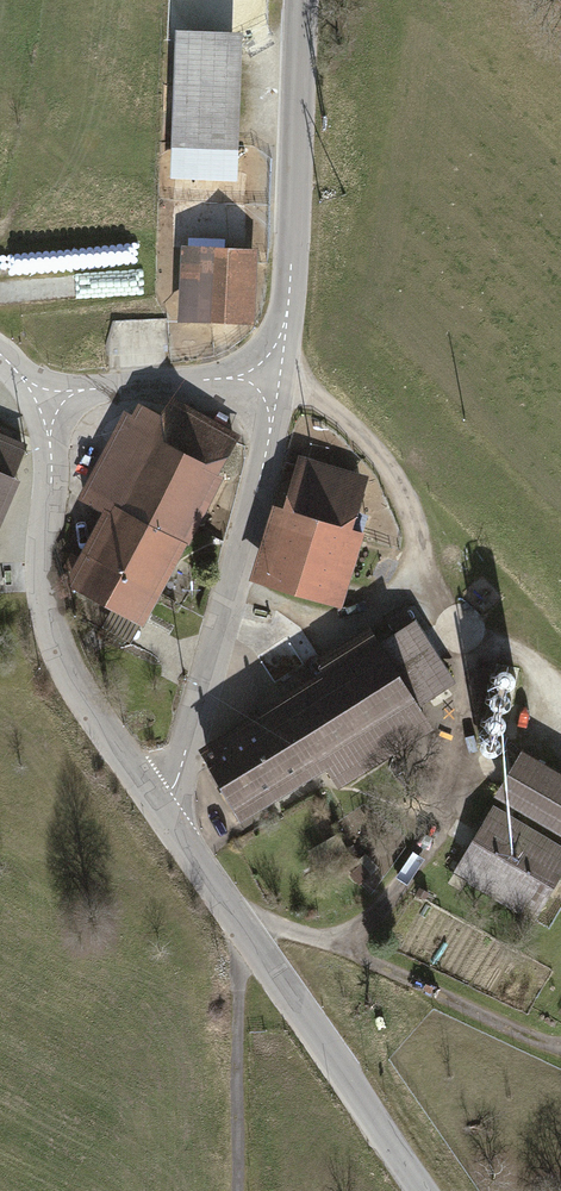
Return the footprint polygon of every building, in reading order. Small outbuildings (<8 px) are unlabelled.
[(246,40),(178,37),(173,159),(240,162),(246,40)] [(260,256),(185,253),(182,331),(257,333),(260,256)] [(78,579),(75,583),(140,618),(234,442),(186,415),(163,417),(144,408),(138,421),(128,416),(85,496),(112,511),(102,529),(93,546),(87,543),(81,555),(72,551),(64,566),(80,575),(78,579)] [(24,487),(16,482),(29,455),(0,441),(0,539),(24,487)] [(276,512),(253,589),(344,615),(366,541),(355,538),(370,486),(302,465),(287,515),(276,512)] [(322,677),(202,752),(247,823),(333,769),(346,789),(431,734),(417,712),(454,689),(415,628),(385,647),(374,630),(315,667),(322,677)] [(498,802),(560,842),(560,778),(527,756),(498,802)] [(454,877),(534,928),(560,887),(560,853),(497,811),(454,877)] [(327,844),(309,855),(316,867),(334,856),(327,844)]
